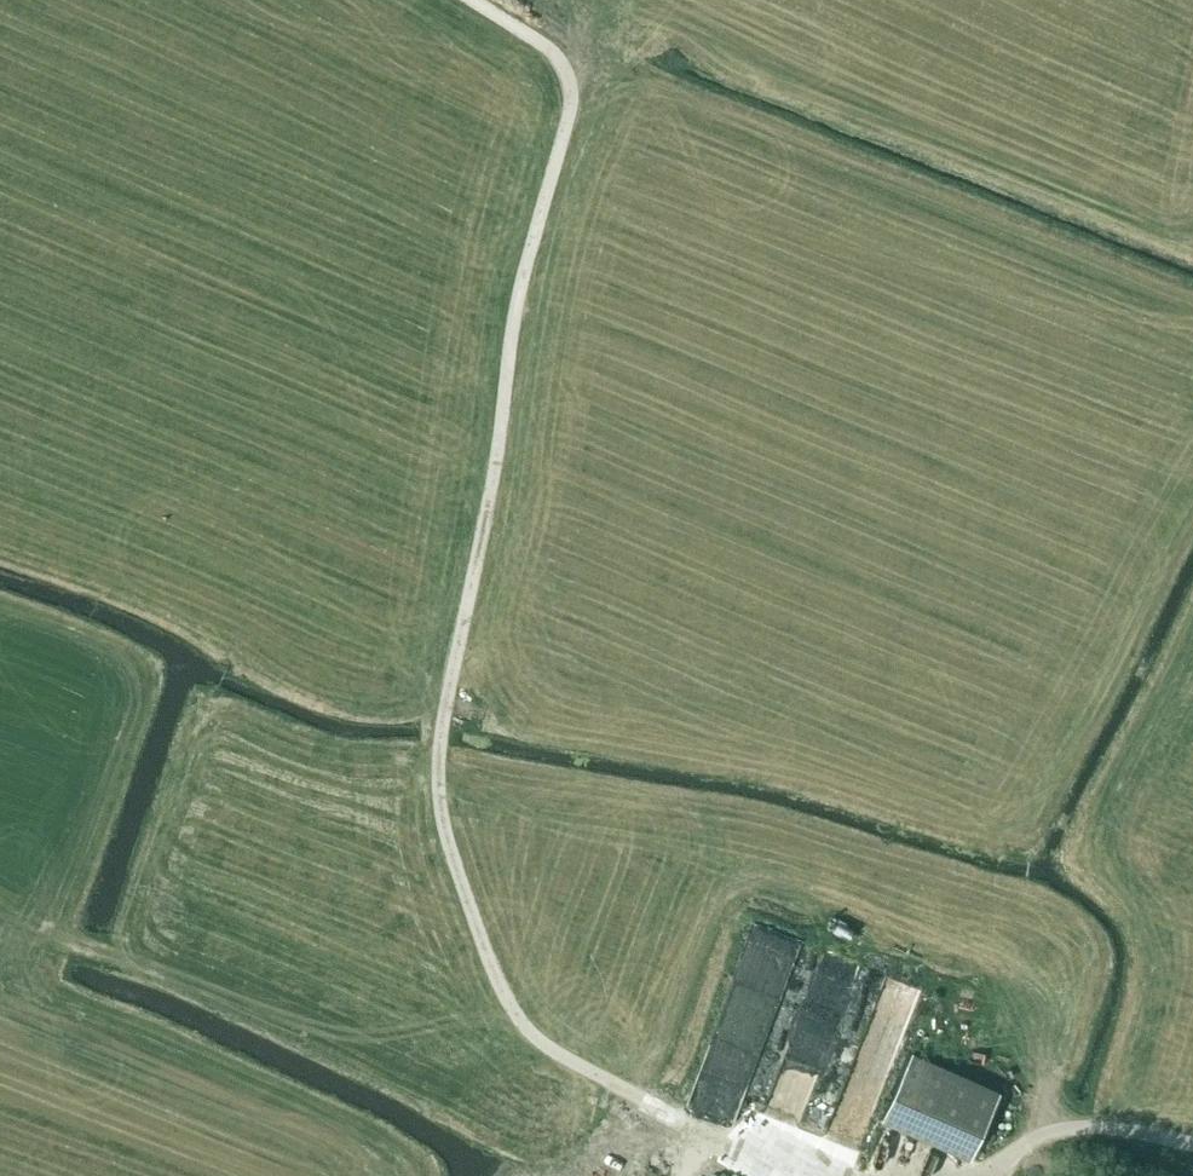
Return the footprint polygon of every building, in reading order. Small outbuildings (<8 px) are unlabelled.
[(971,1157),(1001,1090),(912,1051),(882,1117),(971,1157)]
